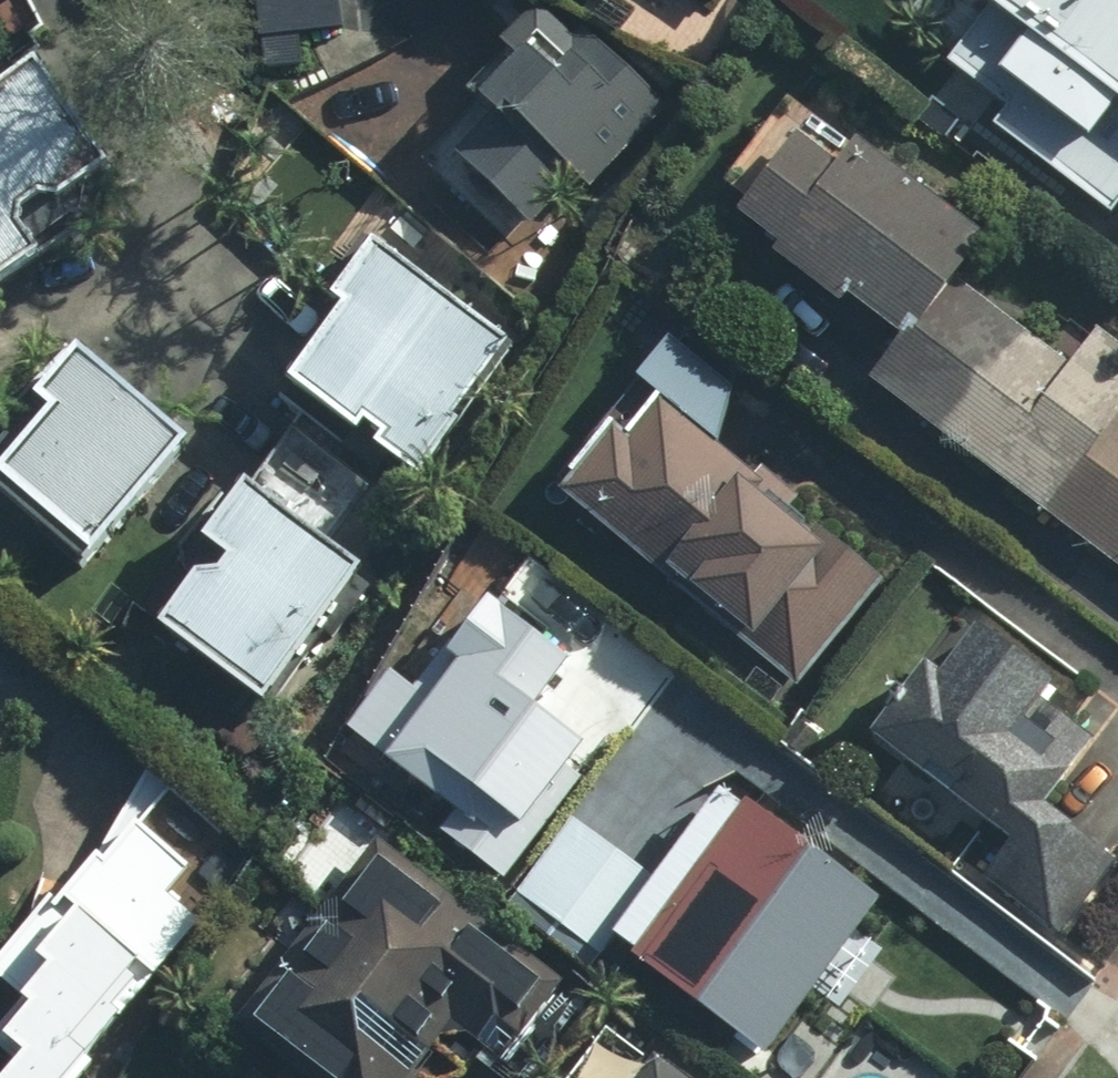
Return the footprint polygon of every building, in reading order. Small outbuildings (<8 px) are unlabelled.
[(571,0),(565,0),(443,137),(550,231),(674,91),(571,0)] [(961,59),(1022,101),(1010,118),(1117,194),(1117,0),(1003,0),(961,59)] [(0,87),(0,242),(21,271),(70,237),(51,203),(53,192),(69,177),(91,181),(141,147),(63,41),(0,87)] [(1001,231),(832,114),(770,203),(938,320),(1001,231)] [(382,410),(391,398),(416,417),(403,434),(438,461),(452,445),(450,444),(535,335),(399,230),(361,278),(376,290),(319,362),(382,410)] [(976,276),(899,385),(1062,499),(1117,420),(1117,324),(1109,317),(1084,352),(976,276)] [(223,419),(114,326),(70,376),(89,392),(38,451),(128,529),(223,419)] [(681,390),(648,427),(626,407),(571,469),(807,679),(895,580),(681,390)] [(1066,515),(1117,553),(1117,445),(1066,515)] [(234,548),(191,600),(289,680),(345,613),(389,558),(279,469),(234,524),(263,547),(252,562),(234,548)] [(458,637),(478,650),(402,766),(497,828),(635,619),(562,572),(548,594),(505,566),(458,637)] [(1057,794),(1107,736),(1069,703),(1102,665),(1010,585),(886,728),(1002,827),(979,855),(1064,928),(1117,866),(1117,847),(1057,794)] [(894,880),(739,779),(632,941),(787,1042),(894,880)] [(11,1077),(76,1077),(218,919),(179,885),(202,860),(199,857),(200,855),(150,811),(12,966),(47,998),(25,1023),(45,1040),(11,1077)] [(386,831),(253,1027),(330,1077),(422,1077),(460,1022),(528,1067),(594,969),(386,831)] [(580,1077),(700,1077),(618,1022),(580,1077)]
